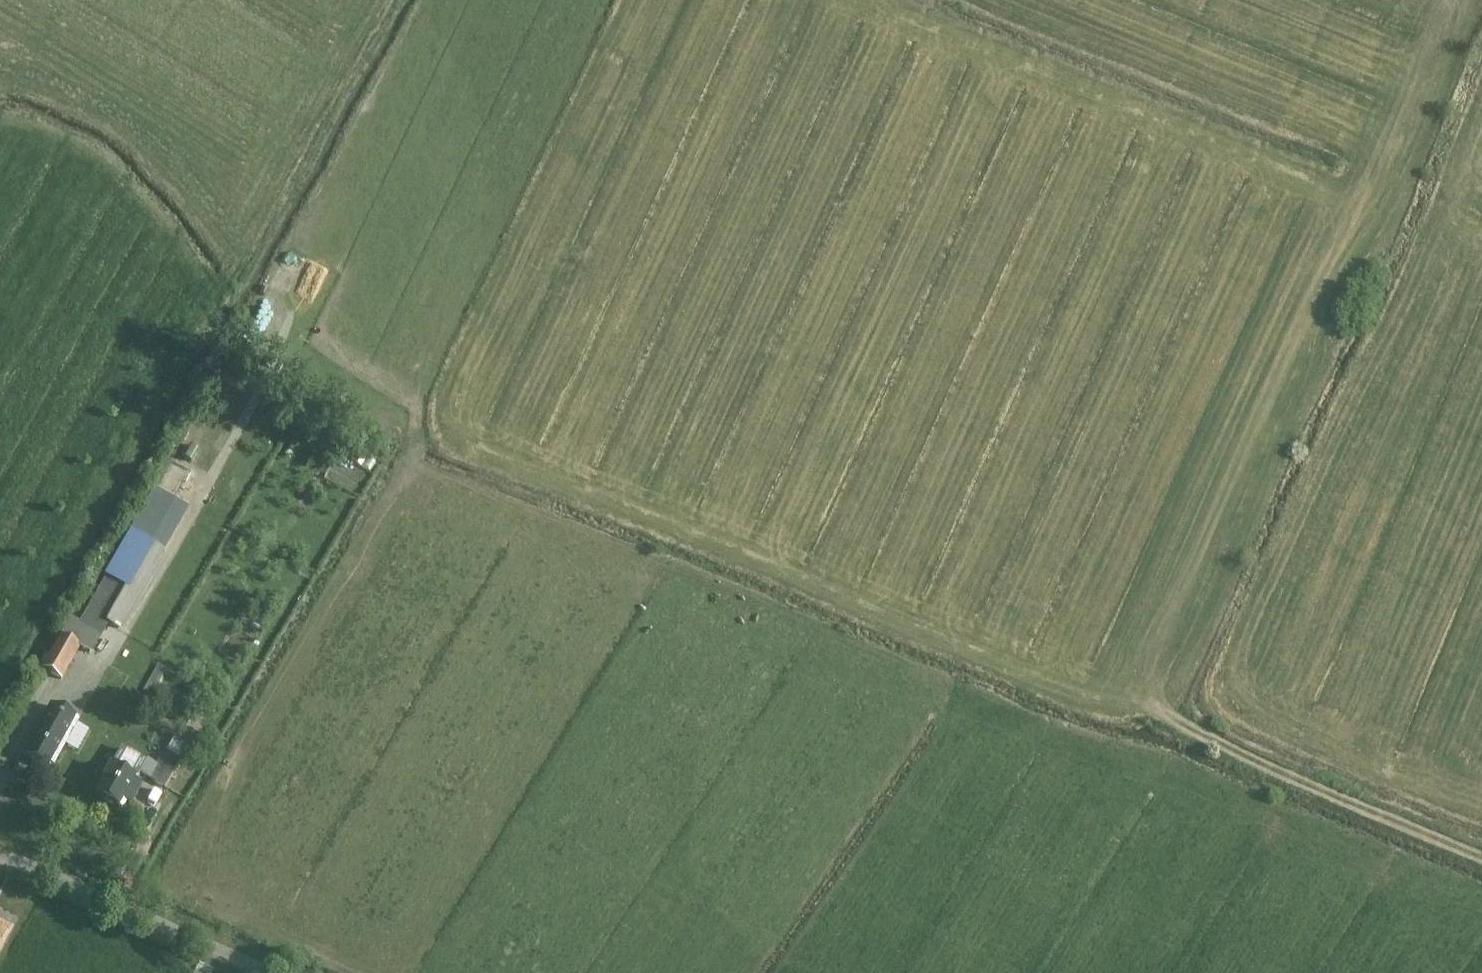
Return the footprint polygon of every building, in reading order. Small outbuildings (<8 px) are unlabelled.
[(77,626),(66,620),(36,672),(58,685),(76,654),(96,666),(159,558),(127,539),(77,626)] [(25,755),(50,769),(77,721),(52,707),(25,755)] [(94,794),(123,811),(152,762),(122,744),(94,794)]
